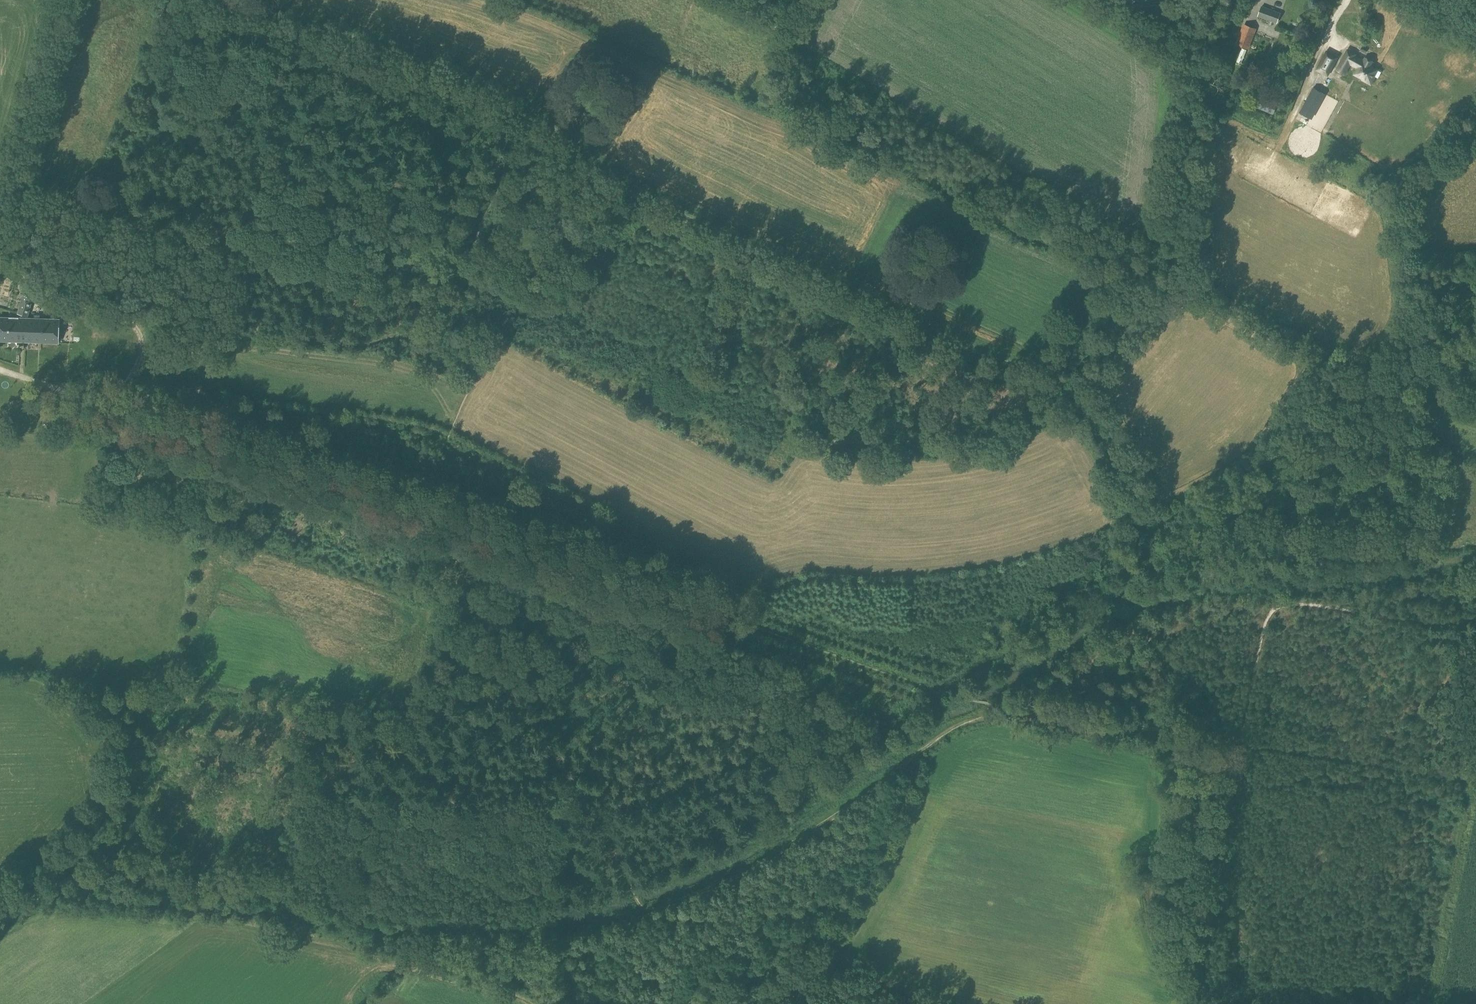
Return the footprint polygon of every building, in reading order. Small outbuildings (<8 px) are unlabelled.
[(1258,16),(1277,23),(1281,12),(1261,6),(1258,16)] [(1257,29),(1243,24),(1236,45),(1249,50),(1257,29)] [(1347,48),(1340,61),(1350,67),(1352,64),(1358,68),(1356,71),(1364,76),(1362,80),(1371,85),(1375,78),(1374,77),(1378,70),(1373,67),(1374,65),(1372,63),(1373,62),(1366,58),(1365,60),(1363,58),(1362,60),(1356,56),(1357,53),(1347,48)] [(1317,69),(1328,75),(1338,57),(1327,51),(1317,69)] [(1337,99),(1345,83),(1334,78),(1326,94),(1337,99)] [(1311,118),(1324,94),(1313,88),(1300,112),(1311,118)] [(1274,115),(1277,106),(1262,99),(1258,108),(1274,115)] [(28,317),(33,298),(22,295),(17,314),(28,317)] [(0,317),(0,342),(59,343),(59,319),(0,317)]
